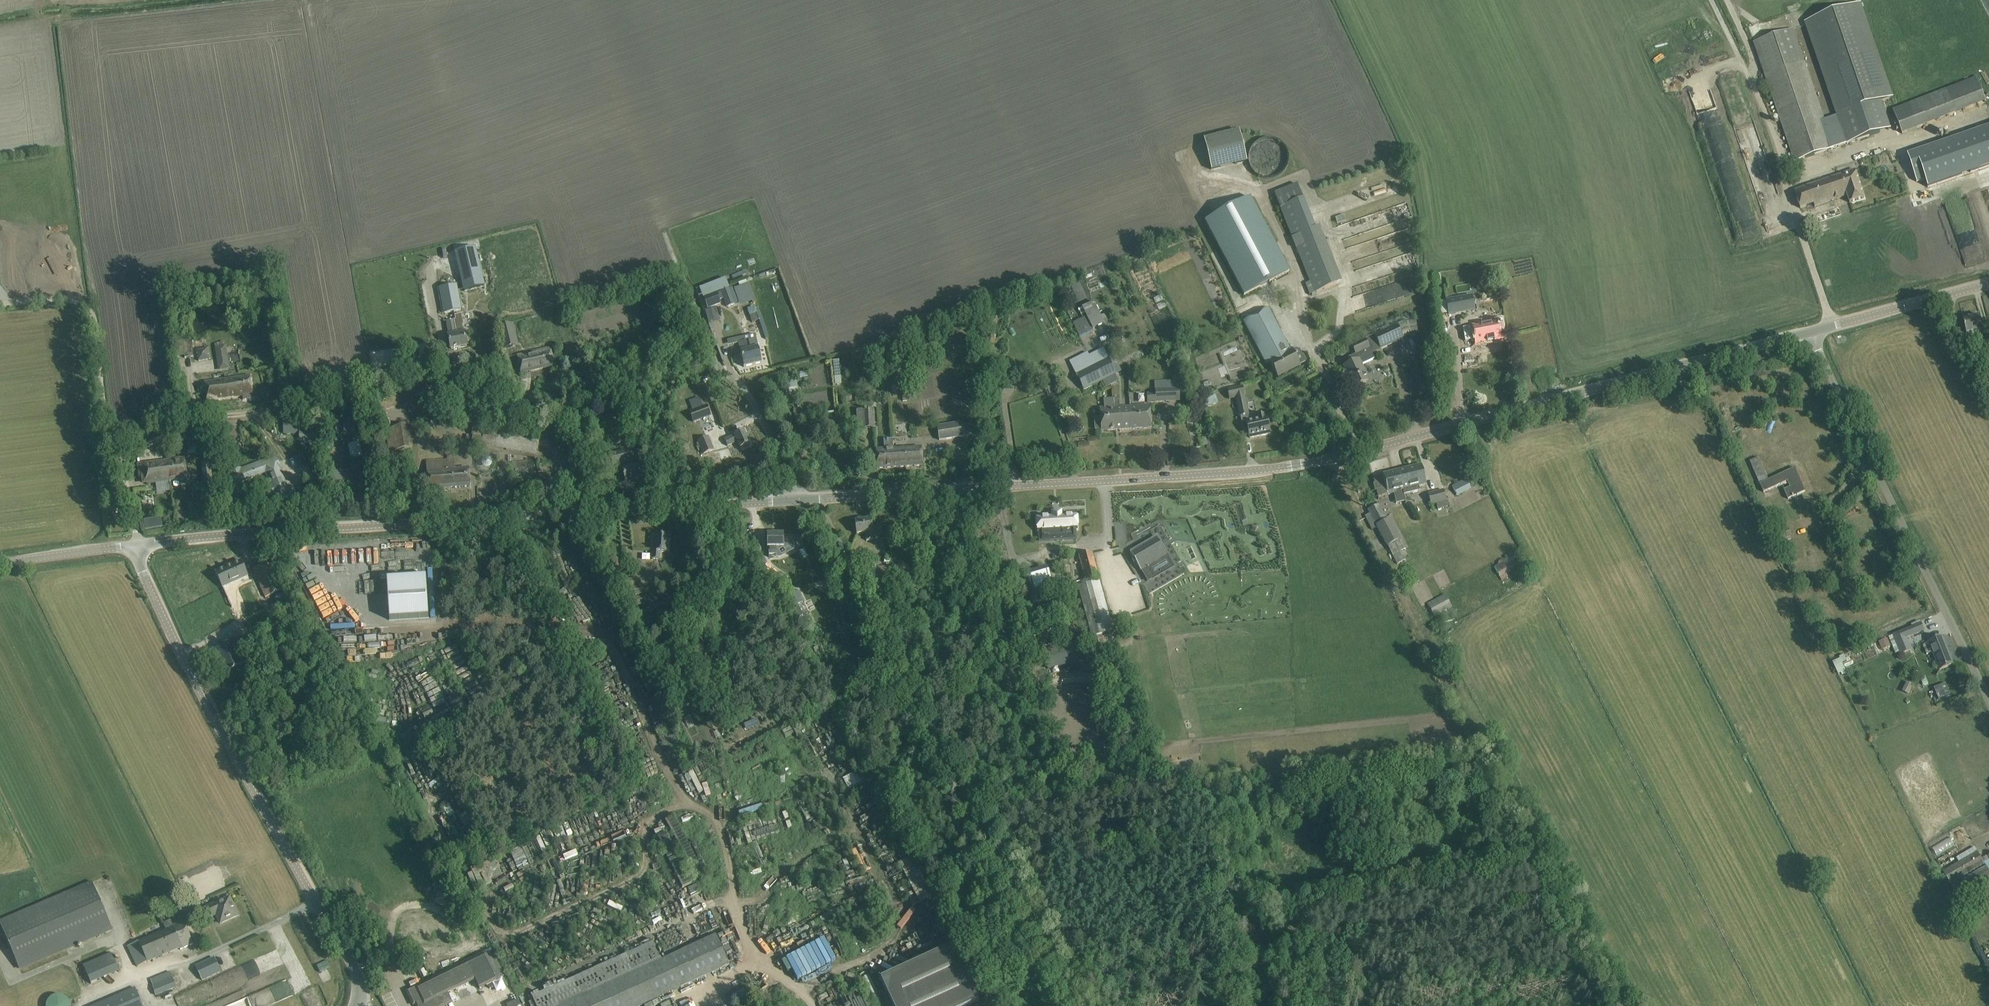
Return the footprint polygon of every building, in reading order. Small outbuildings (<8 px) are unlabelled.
[(1793,29),(1754,42),(1795,161),(1834,148),(1844,144),(1845,144),(1888,129),(1879,102),(1891,98),(1858,4),(1807,21),(1839,115),(1824,120),(1793,29)] [(1976,77),(1946,89),(1908,105),(1908,104),(1893,110),(1902,134),(1906,132),(1917,128),(1918,129),(1986,101),(1976,77)] [(1988,146),(1988,127),(1965,134),(1969,152),(1988,146)] [(1211,170),(1247,161),(1239,131),(1204,140),(1211,170)] [(1955,133),(1937,139),(1943,157),(1961,151),(1955,133)] [(1251,149),(1249,154),(1249,159),(1249,165),(1252,170),(1255,174),(1260,177),(1265,179),(1271,179),(1276,177),(1281,175),(1285,171),(1287,166),(1288,160),(1288,155),(1286,149),(1283,145),(1279,142),(1274,140),(1269,139),(1263,140),(1259,142),(1254,145),(1251,149)] [(1923,140),(1884,149),(1888,165),(1897,163),(1899,171),(1929,164),(1923,140)] [(1850,203),(1864,198),(1855,170),(1795,191),(1800,208),(1814,204),(1815,206),(1847,195),(1850,203)] [(1279,192),(1274,194),(1292,238),(1296,237),(1300,246),(1298,247),(1316,292),(1338,283),(1320,238),(1319,238),(1304,198),(1303,198),(1298,185),(1279,192)] [(1250,197),(1205,221),(1244,295),(1289,271),(1250,197)] [(475,247),(455,252),(465,291),(485,287),(475,247)] [(704,298),(721,292),(727,307),(738,303),(732,287),(728,289),(724,279),(700,288),(704,298)] [(739,306),(755,301),(749,283),(734,288),(739,306)] [(446,314),(463,311),(458,287),(442,290),(446,314)] [(708,308),(717,305),(722,303),(718,293),(704,298),(708,308)] [(1470,312),(1467,298),(1447,302),(1450,316),(1470,312)] [(1087,333),(1085,328),(1095,323),(1095,322),(1101,318),(1095,304),(1091,306),(1090,304),(1083,308),(1087,316),(1072,323),(1077,332),(1079,336),(1087,333)] [(1006,307),(1008,313),(1014,311),(1013,308),(1014,308),(1013,305),(1011,306),(1011,305),(1006,307)] [(755,306),(747,308),(749,315),(757,312),(765,339),(768,338),(759,310),(756,311),(755,306)] [(1292,350),(1291,351),(1268,308),(1243,321),(1267,365),(1270,363),(1278,377),(1300,366),(1292,350)] [(1983,330),(1982,325),(1979,315),(1963,319),(1967,334),(1968,333),(1970,339),(1976,338),(1975,332),(1983,330)] [(467,346),(465,336),(464,332),(457,334),(454,320),(446,322),(451,349),(467,346)] [(1405,321),(1374,335),(1380,349),(1403,338),(1411,334),(1410,333),(1417,332),(1416,320),(1405,321)] [(1471,326),(1463,327),(1466,341),(1474,339),(1474,338),(1476,338),(1477,341),(1477,342),(1488,340),(1488,341),(1495,339),(1495,338),(1504,336),(1500,320),(1494,322),(1493,321),(1484,323),(1485,324),(1473,326),(1473,327),(1472,328),(1471,326)] [(513,347),(511,339),(516,338),(512,324),(499,328),(504,349),(513,347)] [(761,363),(760,358),(758,348),(756,339),(739,343),(744,367),(761,363)] [(1374,358),(1372,353),(1365,339),(1351,346),(1355,354),(1348,357),(1351,363),(1344,366),(1349,378),(1348,379),(1352,389),(1368,381),(1364,374),(1366,373),(1362,364),(1374,358)] [(183,341),(185,358),(194,357),(192,340),(183,341)] [(225,341),(214,343),(215,347),(219,371),(230,369),(226,345),(225,345),(225,341)] [(199,361),(210,359),(208,348),(196,350),(199,361)] [(554,366),(552,356),(550,348),(516,355),(521,374),(554,366)] [(1089,355),(1100,377),(1102,381),(1121,371),(1113,356),(1108,359),(1103,349),(1089,355)] [(1102,381),(1100,377),(1089,355),(1089,356),(1090,358),(1083,361),(1080,355),(1076,358),(1078,363),(1072,367),(1083,391),(1102,381)] [(222,397),(226,398),(242,397),(243,400),(253,398),(250,376),(204,383),(207,402),(217,401),(217,398),(222,397)] [(620,376),(606,379),(608,389),(622,387),(620,376)] [(899,378),(892,379),(893,386),(891,386),(892,392),(898,391),(898,386),(900,386),(899,378)] [(427,395),(423,381),(371,399),(376,413),(427,395)] [(1046,391),(1055,388),(1053,381),(1043,384),(1046,391)] [(1179,381),(1154,381),(1155,393),(1147,394),(1147,403),(1179,401),(1179,381)] [(901,390),(903,401),(908,400),(913,400),(912,398),(909,382),(904,382),(904,389),(901,390)] [(983,397),(980,382),(968,384),(972,399),(983,397)] [(1236,402),(1236,403),(1239,417),(1248,415),(1245,401),(1244,396),(1245,396),(1243,386),(1227,390),(1229,400),(1235,398),(1236,402)] [(1215,394),(1203,398),(1206,406),(1218,402),(1215,394)] [(1100,409),(1100,421),(1101,431),(1116,430),(1114,399),(1103,399),(1104,408),(1100,409)] [(1114,399),(1116,430),(1132,429),(1131,407),(1119,407),(1119,399),(1114,399)] [(694,422),(711,416),(707,406),(690,412),(694,422)] [(1150,406),(1131,407),(1132,429),(1151,428),(1150,406)] [(693,423),(689,413),(688,409),(679,412),(684,426),(693,423)] [(873,409),(856,410),(857,428),(874,427),(873,409)] [(410,449),(407,426),(405,421),(391,425),(386,410),(370,416),(376,435),(385,431),(390,452),(410,449)] [(1248,435),(1249,436),(1250,438),(1269,434),(1269,433),(1265,417),(1264,415),(1257,417),(1257,418),(1246,421),(1248,431),(1247,432),(1248,435)] [(356,435),(354,423),(343,424),(344,436),(345,435),(346,438),(348,438),(348,436),(356,435)] [(937,426),(937,430),(939,440),(965,436),(963,423),(937,426)] [(288,428),(288,434),(299,434),(299,444),(310,444),(310,450),(324,450),(324,428),(288,428)] [(724,439),(725,440),(727,446),(737,442),(740,448),(750,444),(744,431),(724,439)] [(201,436),(186,438),(184,433),(173,439),(175,445),(186,439),(187,449),(202,447),(201,436)] [(697,457),(703,454),(713,450),(708,437),(698,441),(698,442),(692,444),(697,457)] [(439,447),(440,452),(449,450),(448,444),(446,444),(445,440),(435,443),(436,447),(439,447)] [(904,457),(905,467),(923,466),(922,448),(892,450),(893,458),(904,457)] [(875,451),(876,459),(877,469),(905,467),(904,457),(893,458),(892,450),(875,451)] [(642,478),(639,468),(639,467),(630,469),(626,451),(611,455),(613,466),(621,464),(626,482),(642,478)] [(408,462),(406,452),(384,455),(386,466),(408,462)] [(418,478),(418,480),(419,490),(428,490),(471,487),(470,477),(469,468),(456,469),(454,455),(448,456),(449,461),(427,463),(428,477),(418,478)] [(275,456),(215,479),(219,491),(266,472),(277,502),(296,494),(293,487),(288,488),(275,456)] [(168,460),(170,481),(187,479),(185,458),(168,460)] [(147,484),(157,483),(158,492),(171,491),(170,481),(168,460),(138,464),(139,478),(146,477),(147,484)] [(209,462),(201,463),(203,477),(205,477),(206,483),(212,482),(209,462)] [(106,481),(119,476),(115,465),(102,471),(106,481)] [(1421,465),(1398,471),(1405,502),(1405,501),(1404,495),(1419,491),(1419,487),(1425,485),(1423,475),(1421,465)] [(1766,481),(1759,483),(1764,493),(1787,482),(1790,487),(1784,490),(1788,499),(1793,496),(1796,495),(1805,491),(1795,468),(1786,472),(1766,481)] [(331,484),(343,481),(340,470),(328,474),(331,484)] [(1378,497),(1388,494),(1394,493),(1396,503),(1405,502),(1398,471),(1383,474),(1383,476),(1374,478),(1378,497)] [(1452,485),(1457,496),(1471,488),(1466,478),(1452,485)] [(1446,501),(1449,500),(1447,490),(1428,494),(1431,505),(1436,504),(1437,510),(1448,507),(1446,501)] [(1378,505),(1368,510),(1376,526),(1377,526),(1386,521),(1378,505)] [(1045,515),(1037,516),(1037,527),(1038,532),(1039,532),(1040,534),(1050,534),(1050,540),(1058,540),(1056,512),(1049,513),(1049,515),(1045,515)] [(1063,512),(1056,512),(1058,540),(1066,539),(1065,533),(1076,532),(1075,530),(1077,530),(1077,515),(1076,514),(1063,514),(1063,512)] [(857,521),(855,521),(857,534),(865,533),(866,541),(873,540),(872,532),(873,532),(871,519),(862,520),(862,519),(861,518),(857,519),(856,520),(857,521)] [(160,519),(144,522),(145,530),(162,527),(160,519)] [(1376,526),(1387,547),(1400,540),(1401,539),(1390,519),(1386,521),(1377,526),(1376,526)] [(1789,528),(1772,535),(1778,549),(1781,547),(1780,543),(1793,538),(1789,528)] [(783,548),(784,544),(783,534),(767,535),(768,549),(768,556),(776,555),(776,548),(783,548)] [(667,553),(668,546),(668,536),(656,536),(655,544),(653,544),(652,560),(660,560),(660,553),(667,553)] [(1166,555),(1156,538),(1131,553),(1130,553),(1141,571),(1141,570),(1166,555)] [(801,553),(804,553),(804,541),(788,540),(788,546),(801,547),(801,553)] [(1098,578),(1099,578),(1094,558),(1096,557),(1094,551),(1091,552),(1078,555),(1085,580),(1080,581),(1081,582),(1086,581),(1098,578)] [(1517,567),(1511,557),(1494,567),(1502,580),(1514,574),(1511,570),(1517,567)] [(221,570),(216,572),(223,588),(248,577),(246,573),(241,561),(221,570)] [(253,570),(257,579),(265,597),(281,591),(269,563),(253,570)] [(1031,597),(1054,589),(1047,566),(1024,573),(1031,597)] [(641,585),(640,577),(626,580),(628,588),(641,585)] [(429,617),(426,578),(387,581),(389,620),(429,617)] [(1095,635),(1113,630),(1099,578),(1098,578),(1086,581),(1081,582),(1082,587),(1084,586),(1085,591),(1083,591),(1095,635)] [(326,616),(340,611),(331,585),(317,591),(326,616)] [(649,593),(648,585),(627,589),(628,597),(649,593)] [(798,619),(808,614),(797,592),(787,597),(798,619)] [(630,607),(654,603),(652,594),(629,599),(630,607)] [(1427,604),(1434,616),(1452,607),(1445,594),(1427,604)] [(1921,623),(1892,635),(1900,654),(1912,649),(1907,638),(1924,631),(1921,623)] [(1940,670),(1944,668),(1953,664),(1942,636),(1928,642),(1940,670)] [(1047,668),(1080,662),(1076,642),(1043,647),(1047,668)] [(1842,662),(1847,660),(1845,655),(1832,661),(1838,674),(1846,670),(1842,662)] [(1846,671),(1839,674),(1842,681),(1849,678),(1846,671)] [(1902,692),(1909,695),(1913,686),(1906,682),(1902,692)] [(1934,687),(1939,699),(1951,695),(1946,683),(1934,687)] [(683,707),(679,699),(671,704),(675,711),(683,707)] [(842,778),(848,790),(864,782),(858,770),(842,778)] [(442,807),(449,817),(455,813),(449,803),(442,807)] [(687,842),(675,818),(652,829),(666,858),(671,855),(669,851),(687,842)] [(851,850),(862,873),(871,868),(860,846),(851,850)] [(1944,871),(1942,872),(1950,885),(1984,865),(1985,866),(1961,881),(1968,892),(1988,880),(1988,856),(1987,857),(1987,856),(1982,859),(1977,851),(1975,848),(1964,854),(1956,859),(1958,863),(1944,871)] [(564,859),(578,855),(577,851),(563,855),(564,859)] [(57,897),(58,898),(0,923),(0,924),(19,969),(112,929),(92,882),(57,897)] [(1954,892),(1962,888),(1958,882),(1951,886),(1954,892)] [(698,884),(688,889),(691,895),(701,890),(698,884)] [(1955,898),(1953,899),(1955,904),(1968,898),(1966,893),(1958,897),(1955,898)] [(213,908),(205,912),(208,919),(216,915),(220,924),(238,915),(230,897),(212,906),(213,908)] [(655,904),(644,909),(647,915),(658,910),(655,904)] [(215,916),(210,919),(214,928),(220,925),(215,916)] [(180,950),(184,948),(193,944),(182,920),(173,924),(171,920),(163,924),(166,930),(138,942),(128,947),(137,967),(148,962),(180,949),(180,950)] [(312,928),(299,933),(306,951),(319,947),(312,928)] [(667,957),(659,939),(532,998),(536,1005),(640,1005),(729,965),(715,935),(667,957)] [(825,939),(789,955),(799,978),(835,962),(825,939)] [(832,949),(837,958),(841,956),(836,946),(832,949)] [(891,1005),(974,1005),(951,949),(879,977),(891,1005)] [(484,955),(483,953),(415,986),(406,991),(411,1002),(413,1000),(416,1005),(447,1005),(452,1003),(448,994),(475,980),(480,989),(497,981),(496,980),(503,976),(492,951),(484,955)] [(322,952),(311,959),(314,965),(326,959),(322,952)] [(91,984),(119,972),(111,953),(83,966),(91,984)] [(202,981),(221,972),(214,958),(195,966),(202,981)] [(173,978),(153,986),(156,995),(177,987),(173,978)] [(228,1005),(267,1005),(265,1002),(282,995),(294,991),(290,981),(228,1005)] [(135,988),(91,1005),(143,1005),(135,988)] [(760,1005),(773,1005),(767,993),(756,999),(760,1005)] [(64,997),(60,996),(56,996),(52,997),(49,1000),(47,1004),(47,1005),(71,1005),(69,1002),(67,999),(64,997)]
